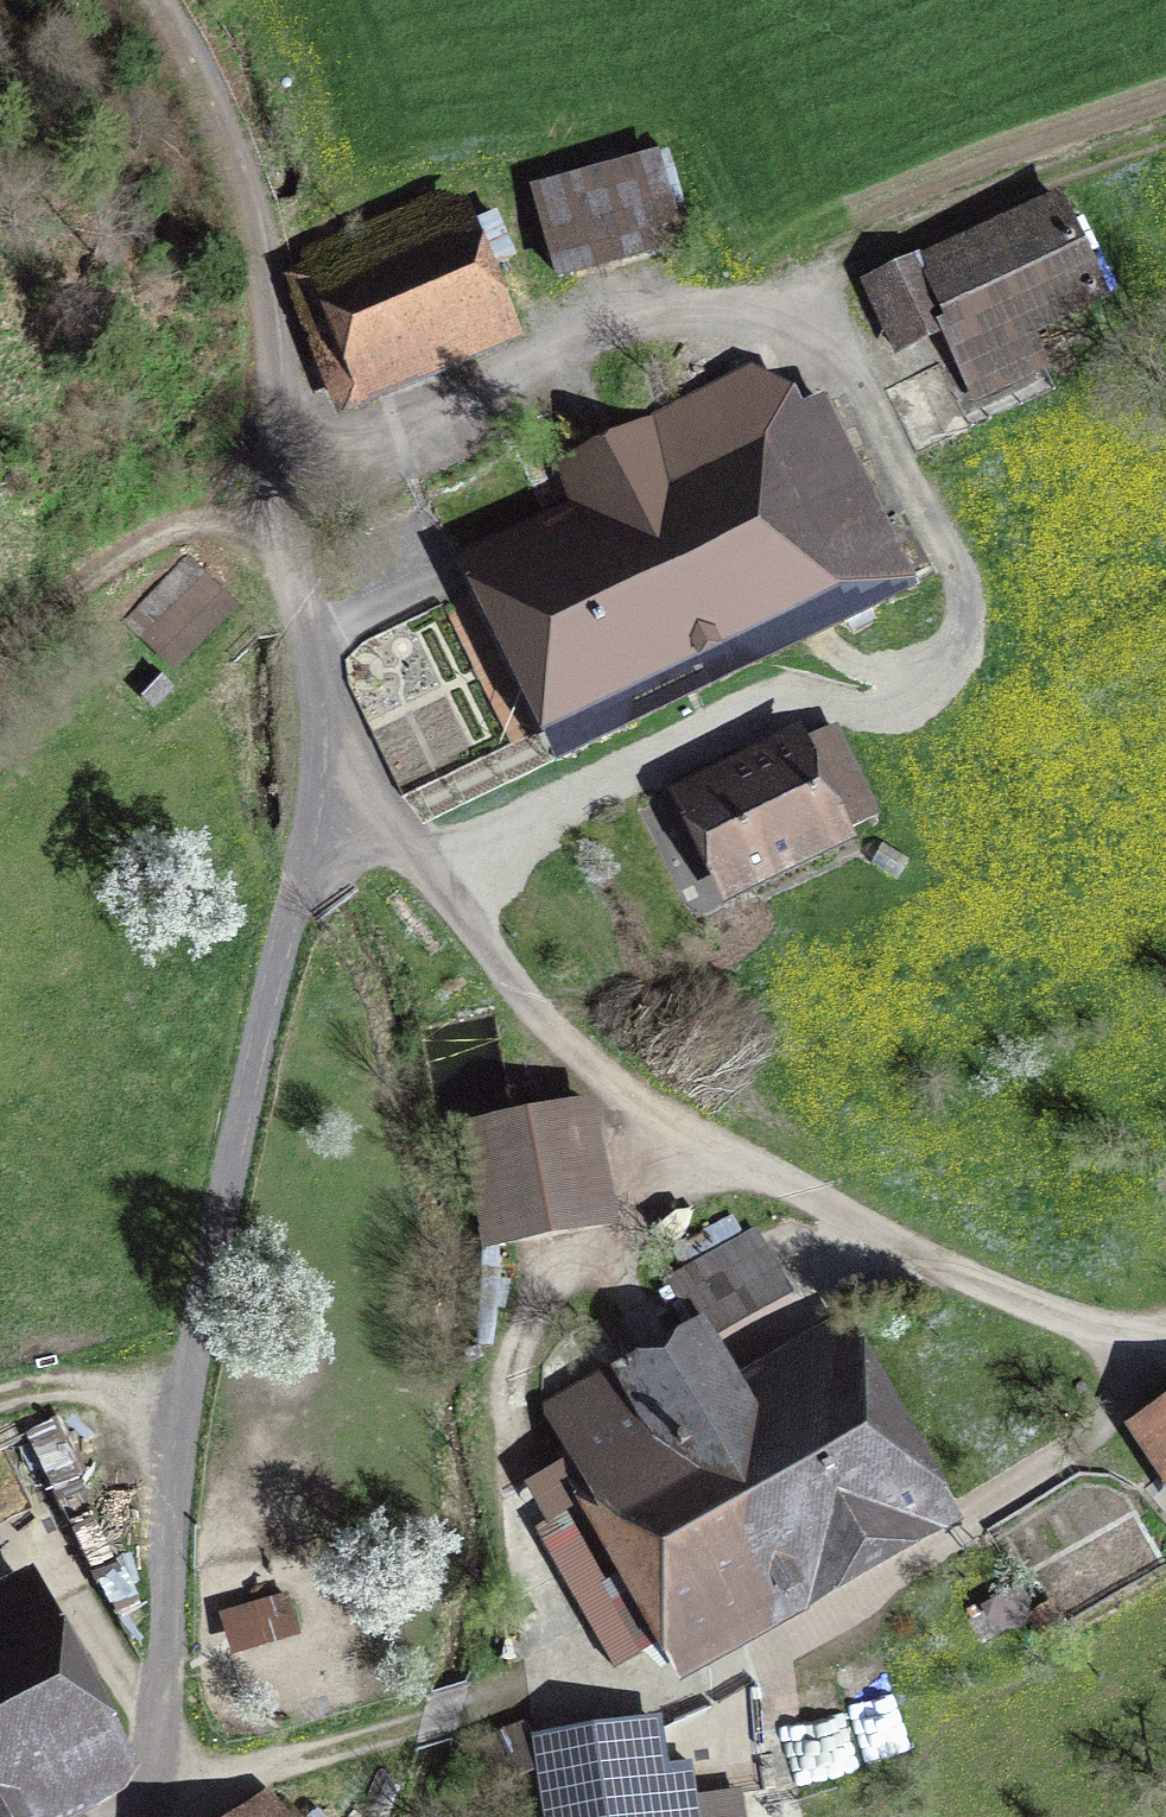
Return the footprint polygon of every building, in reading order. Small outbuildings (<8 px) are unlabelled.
[(654,157),(535,189),(558,276),(678,243),(654,157)] [(305,320),(336,398),(498,332),(456,226),(455,227),(442,197),(316,249),(339,306),(305,320)] [(1058,201),(872,286),(899,345),(941,325),(958,361),(1015,335),(1102,296),(1058,201)] [(1015,335),(958,361),(971,390),(1028,363),(1015,335)] [(500,576),(568,716),(777,615),(790,644),(911,586),(885,532),(864,542),(819,450),(840,440),(822,403),(799,414),(750,372),(653,419),(654,421),(570,462),(561,470),(591,532),(500,576)] [(228,604),(185,562),(126,622),(168,664),(228,604)] [(137,687),(153,704),(167,690),(152,673),(137,687)] [(687,800),(729,886),(873,816),(832,730),(687,800)] [(515,1123),(482,1129),(472,1131),(483,1195),(488,1221),(576,1204),(560,1114),(515,1123)] [(544,1409),(677,1646),(921,1509),(834,1355),(742,1407),(699,1332),(625,1374),(621,1366),(544,1409)] [(240,1609),(251,1644),(296,1631),(285,1595),(240,1609)] [(122,1753),(42,1603),(0,1625),(0,1816),(122,1753)] [(1065,1629),(1050,1606),(1032,1617),(1047,1641),(1065,1629)] [(550,1816),(669,1816),(657,1728),(539,1746),(550,1816)] [(264,1794),(241,1816),(287,1816),(264,1794)]
